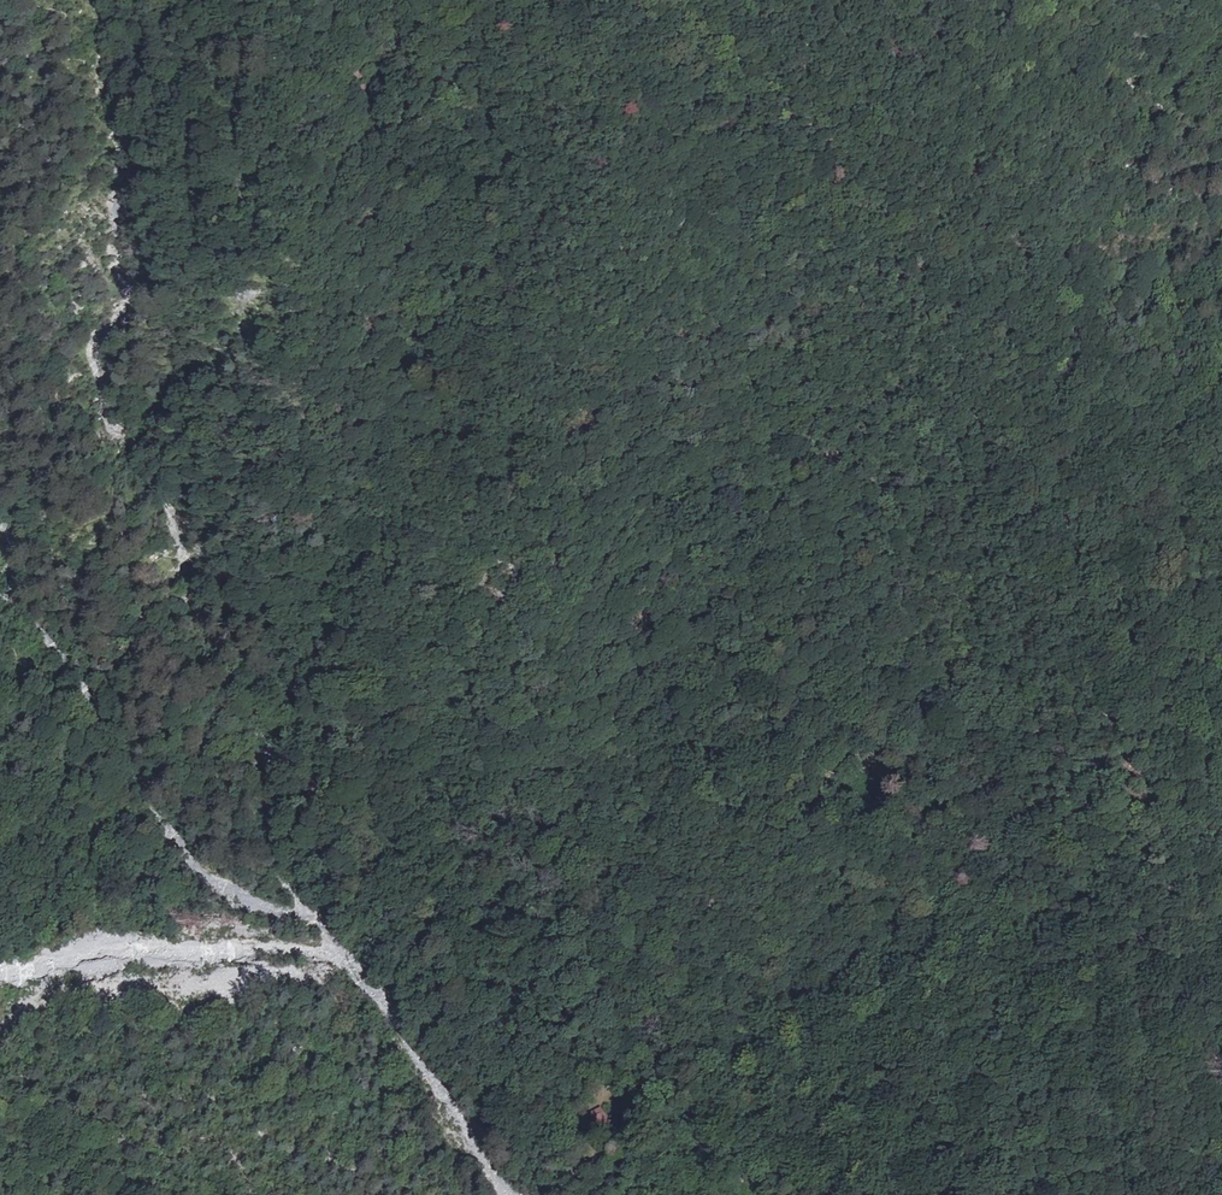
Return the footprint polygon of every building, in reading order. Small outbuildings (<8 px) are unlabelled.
[(612,1121),(601,1106),(585,1116),(596,1132),(612,1121)]
